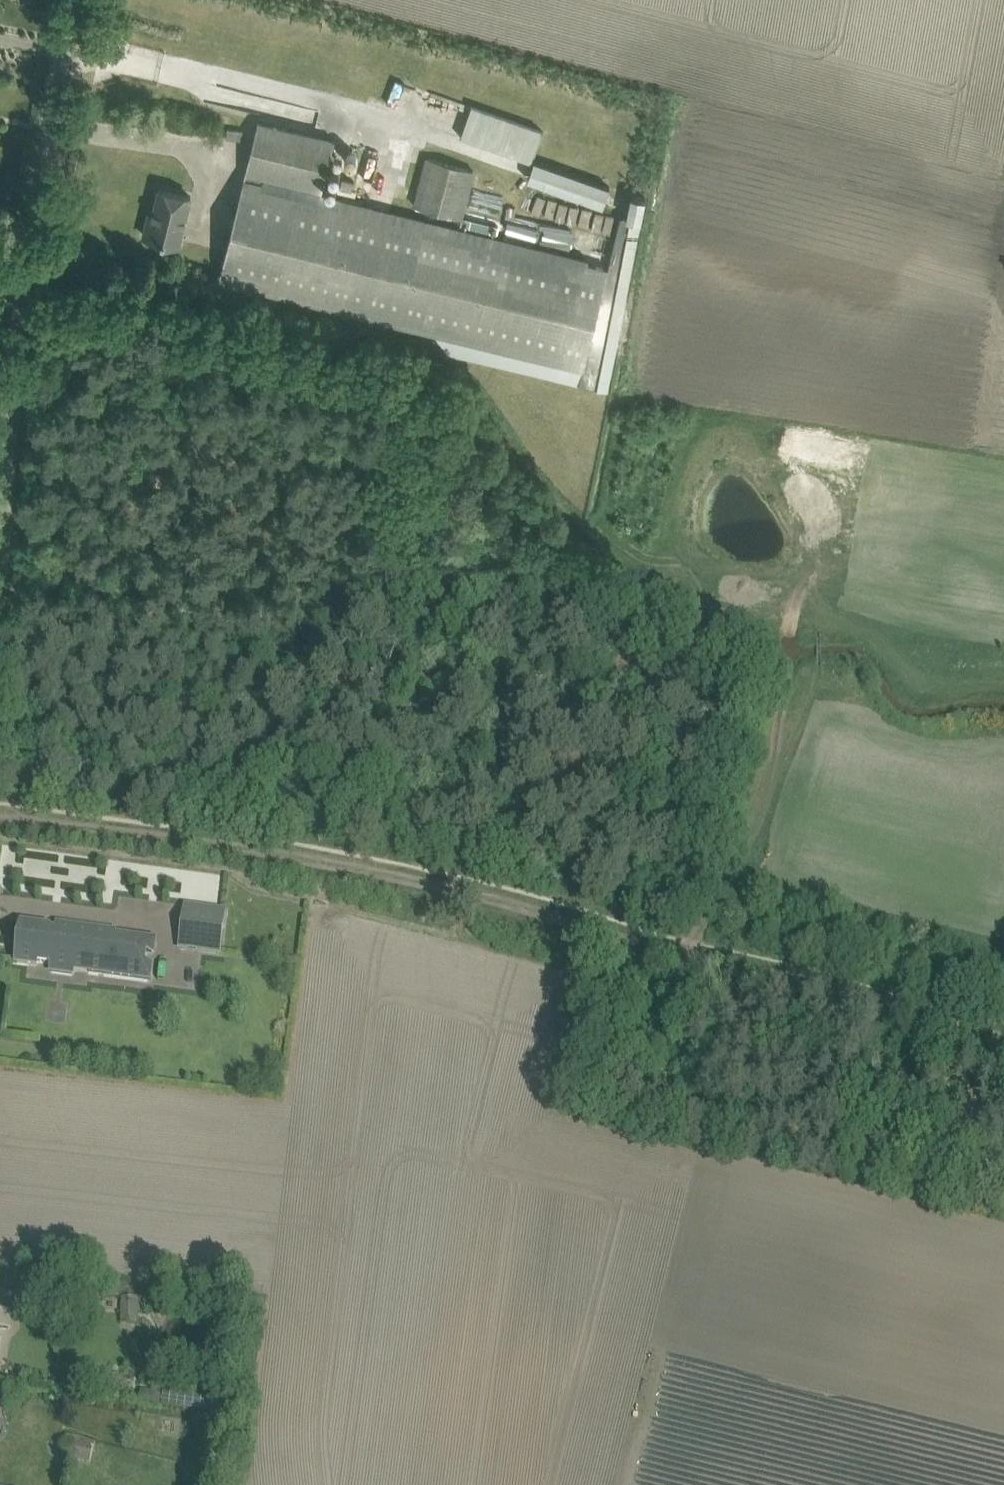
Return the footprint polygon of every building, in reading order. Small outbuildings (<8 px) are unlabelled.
[(457,135),(529,159),(540,126),(467,103),(457,135)] [(245,178),(227,252),(220,278),(438,331),(449,351),(610,389),(642,221),(641,220),(645,198),(631,195),(627,213),(621,215),(609,265),(588,260),(589,257),(459,226),(413,215),(322,192),(335,141),(259,122),(245,178)] [(229,128),(228,138),(243,140),(244,129),(229,128)] [(428,157),(415,206),(461,218),(474,170),(428,157)] [(528,180),(602,206),(609,186),(535,160),(528,180)] [(144,234),(164,239),(180,243),(187,215),(191,195),(160,188),(156,208),(151,206),(144,234)] [(181,947),(219,952),(225,910),(186,905),(181,947)] [(16,961),(37,964),(38,961),(53,963),(52,971),(73,973),(74,966),(89,968),(89,971),(148,979),(150,967),(137,965),(139,950),(152,952),(154,941),(140,939),(139,941),(114,938),(115,930),(58,922),(57,929),(49,928),(50,925),(22,922),(16,961)] [(122,1297),(121,1323),(138,1323),(138,1297),(122,1297)] [(12,1330),(15,1313),(0,1310),(0,1328),(12,1330)] [(163,1406),(165,1393),(143,1390),(141,1403),(163,1406)] [(66,1434),(61,1456),(91,1463),(96,1441),(66,1434)]
